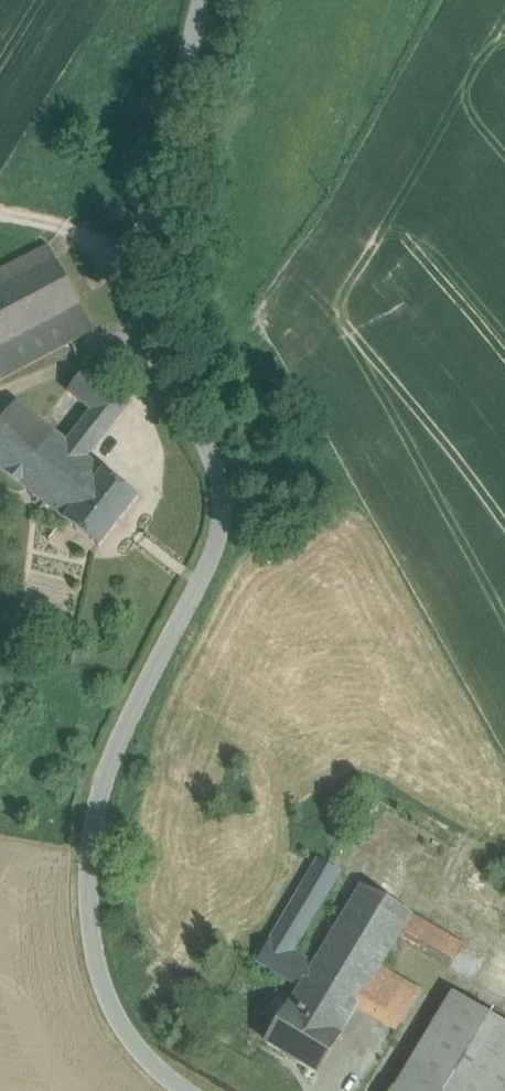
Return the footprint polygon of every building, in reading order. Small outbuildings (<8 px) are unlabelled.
[(0,271),(0,288),(56,259),(49,246),(0,271)] [(80,305),(56,259),(0,288),(0,348),(80,305)] [(0,348),(0,378),(1,381),(94,331),(80,305),(0,348)] [(128,407),(83,372),(43,423),(87,458),(128,407)] [(0,422),(0,469),(65,519),(103,471),(87,458),(43,423),(16,402),(0,422)] [(103,471),(65,519),(64,520),(99,547),(138,498),(103,471)] [(318,860),(257,963),(300,987),(301,988),(303,985),(362,886),(324,863),(318,860)] [(362,886),(303,985),(353,1015),(357,1009),(381,968),(399,938),(412,916),(362,886)] [(463,945),(412,916),(399,938),(450,967),(463,945)] [(421,991),(381,968),(357,1009),(396,1033),(421,991)] [(300,987),(268,1042),(320,1073),(354,1016),(353,1015),(303,985),(301,988),(300,987)] [(393,1090),(504,1090),(504,1023),(453,991),(393,1090)]
